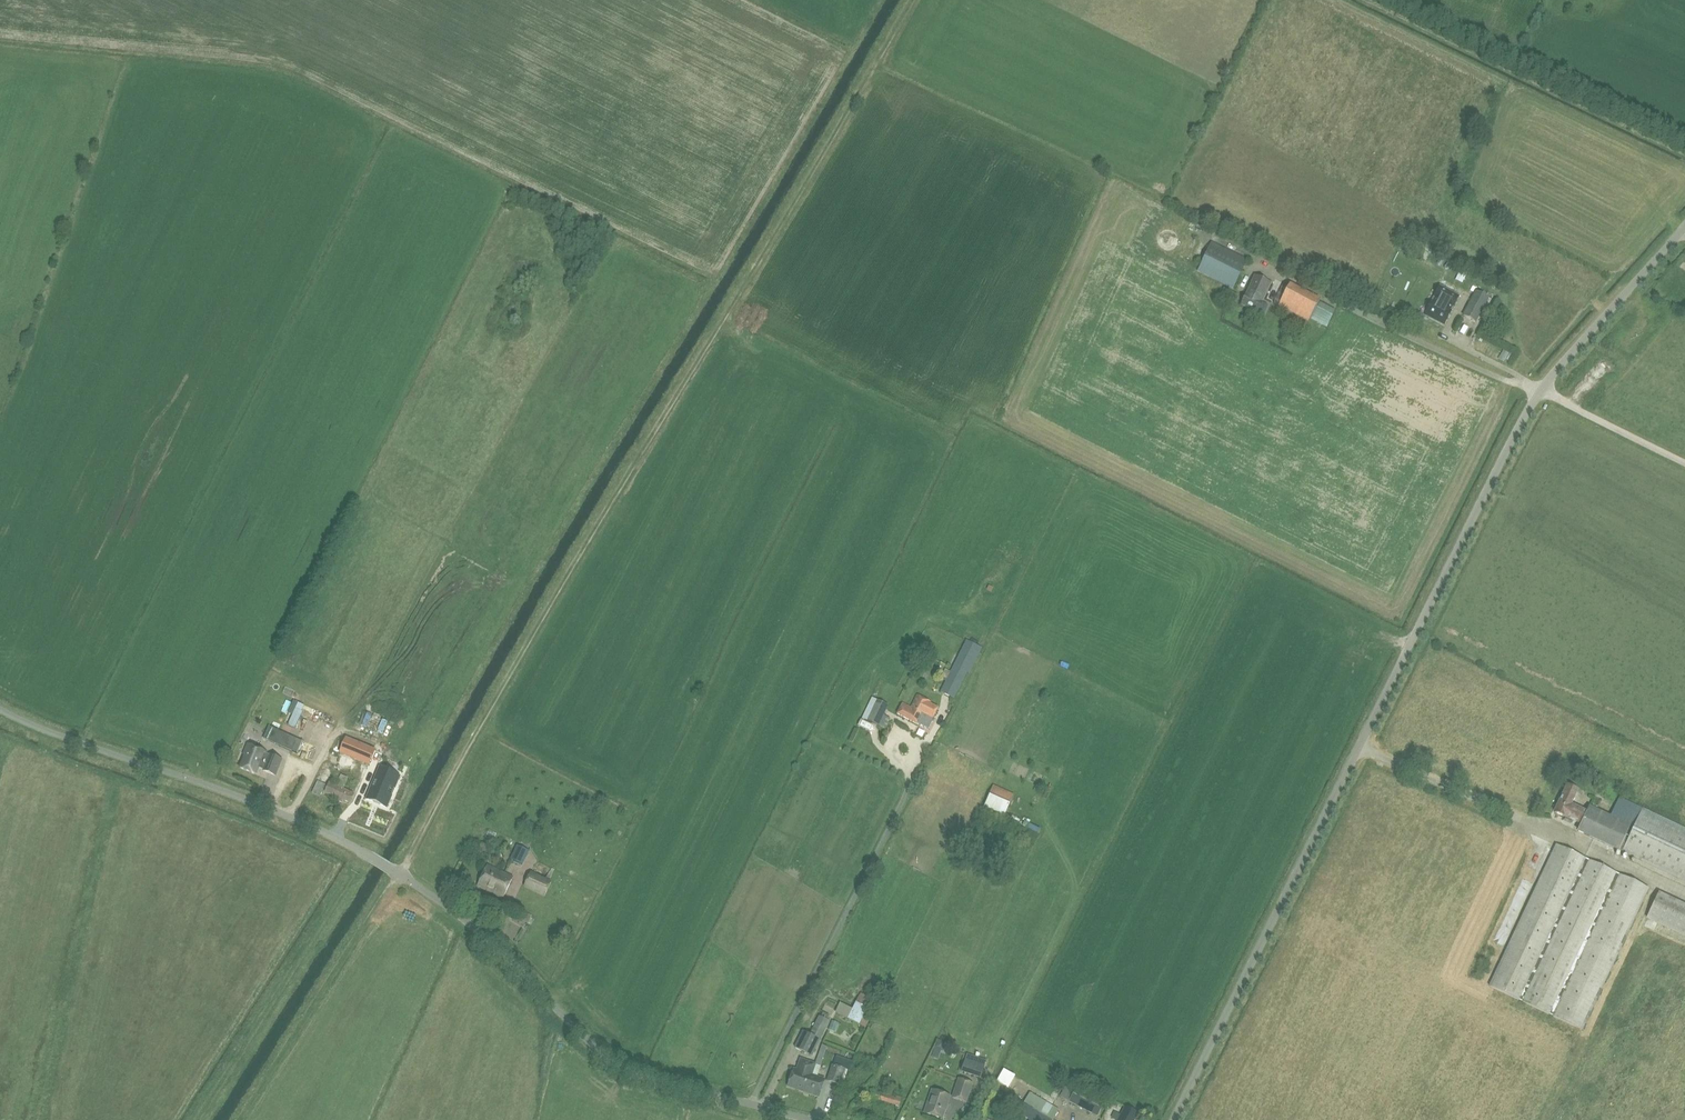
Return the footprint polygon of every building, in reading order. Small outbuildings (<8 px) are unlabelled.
[(1247,260),(1211,243),(1197,272),(1233,289),(1247,260)] [(1261,303),(1270,284),(1255,277),(1241,305),(1257,312),(1261,303)] [(1278,293),(1283,295),(1288,286),(1283,283),(1278,293)] [(1278,305),(1309,321),(1310,319),(1326,327),(1335,310),(1318,301),(1319,300),(1289,284),(1288,286),(1283,295),(1278,305)] [(1440,288),(1432,302),(1425,315),(1443,325),(1450,312),(1453,307),(1458,298),(1440,288)] [(1238,296),(1223,289),(1218,300),(1232,307),(1238,296)] [(1475,290),(1462,316),(1476,323),(1489,299),(1486,297),(1488,293),(1480,289),(1478,292),(1475,290)] [(967,641),(941,692),(954,699),(967,673),(969,674),(982,649),(967,641)] [(911,708),(903,703),(897,714),(919,725),(924,715),(933,720),(938,708),(930,704),(931,703),(917,696),(911,708)] [(879,726),(888,706),(871,698),(862,718),(879,726)] [(302,712),(295,708),(287,725),(294,728),(302,712)] [(257,719),(253,730),(261,733),(266,722),(257,719)] [(264,738),(291,750),(296,738),(269,726),(264,738)] [(375,750),(368,747),(353,741),(346,738),(340,753),(347,756),(362,762),(369,765),(375,750)] [(242,769),(256,774),(261,761),(263,762),(266,754),(249,747),(245,757),(246,757),(242,769)] [(387,808),(400,777),(379,769),(366,799),(387,808)] [(354,794),(343,789),(348,778),(341,775),(340,776),(337,775),(335,781),(337,782),(336,786),(329,783),(325,793),(350,803),(354,794)] [(1612,799),(1618,789),(1602,780),(1597,790),(1612,799)] [(320,797),(325,784),(317,781),(311,793),(320,797)] [(1014,795),(993,786),(988,797),(1009,807),(1014,795)] [(1586,812),(1571,805),(1578,791),(1567,786),(1554,813),(1580,825),(1577,832),(1684,883),(1684,831),(1642,810),(1634,827),(1589,806),(1586,812)] [(1531,832),(1529,837),(1544,842),(1545,837),(1531,832)] [(523,865),(529,851),(516,845),(510,860),(523,865)] [(1580,1031),(1648,890),(1555,846),(1488,986),(1580,1031)] [(503,899),(513,878),(488,866),(478,887),(503,899)] [(552,881),(531,871),(523,887),(544,897),(552,881)] [(1646,919),(1684,937),(1684,908),(1658,895),(1646,919)] [(516,917),(527,923),(531,916),(520,909),(516,917)] [(835,1013),(866,1028),(874,1011),(868,1008),(872,999),(860,993),(853,1009),(840,1003),(835,1013)] [(812,1057),(830,1022),(819,1016),(810,1035),(803,1031),(795,1048),(812,1057)] [(938,1039),(935,1047),(942,1049),(944,1047),(946,1042),(938,1039)] [(986,1060),(967,1054),(961,1072),(980,1078),(986,1060)] [(788,1087),(819,1097),(825,1080),(812,1075),(815,1065),(800,1059),(796,1070),(794,1069),(788,1087)] [(832,1065),(827,1081),(840,1086),(841,1081),(843,1082),(849,1071),(832,1065)] [(882,1077),(879,1088),(887,1091),(890,1080),(882,1077)] [(958,1079),(952,1098),(967,1104),(973,1084),(958,1079)] [(1069,1102),(1098,1117),(1106,1102),(1076,1087),(1069,1102)] [(902,1097),(873,1089),(870,1098),(899,1106),(902,1097)] [(942,1119),(950,1097),(932,1091),(925,1113),(942,1119)] [(1002,1104),(1030,1119),(1054,1119),(1052,1119),(1058,1109),(1029,1092),(1023,1102),(1008,1093),(1002,1104)] [(1138,1113),(1125,1107),(1119,1119),(1134,1119),(1138,1113)]
